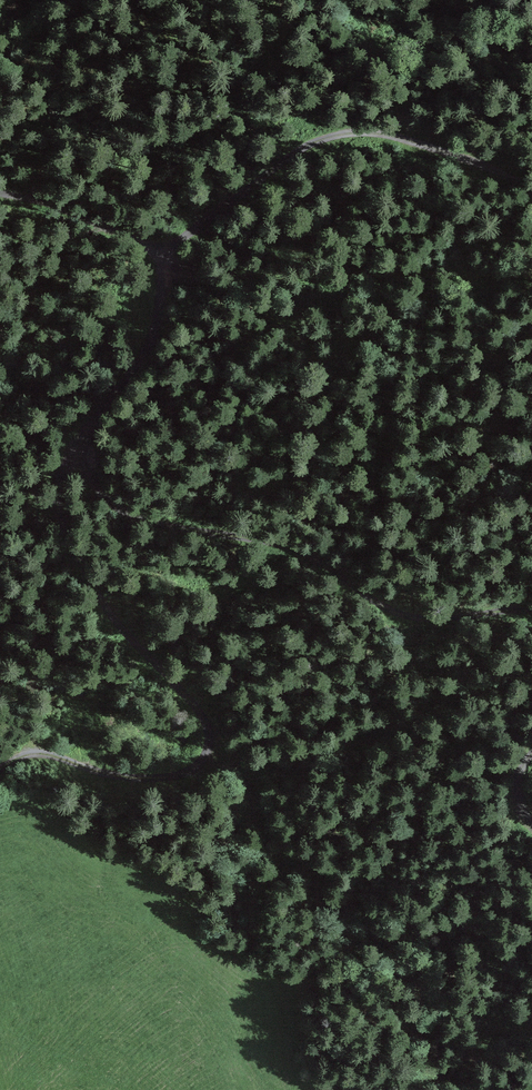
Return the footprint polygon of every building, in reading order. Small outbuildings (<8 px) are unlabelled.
[(196,268),(178,267),(177,279),(196,280),(196,268)]
